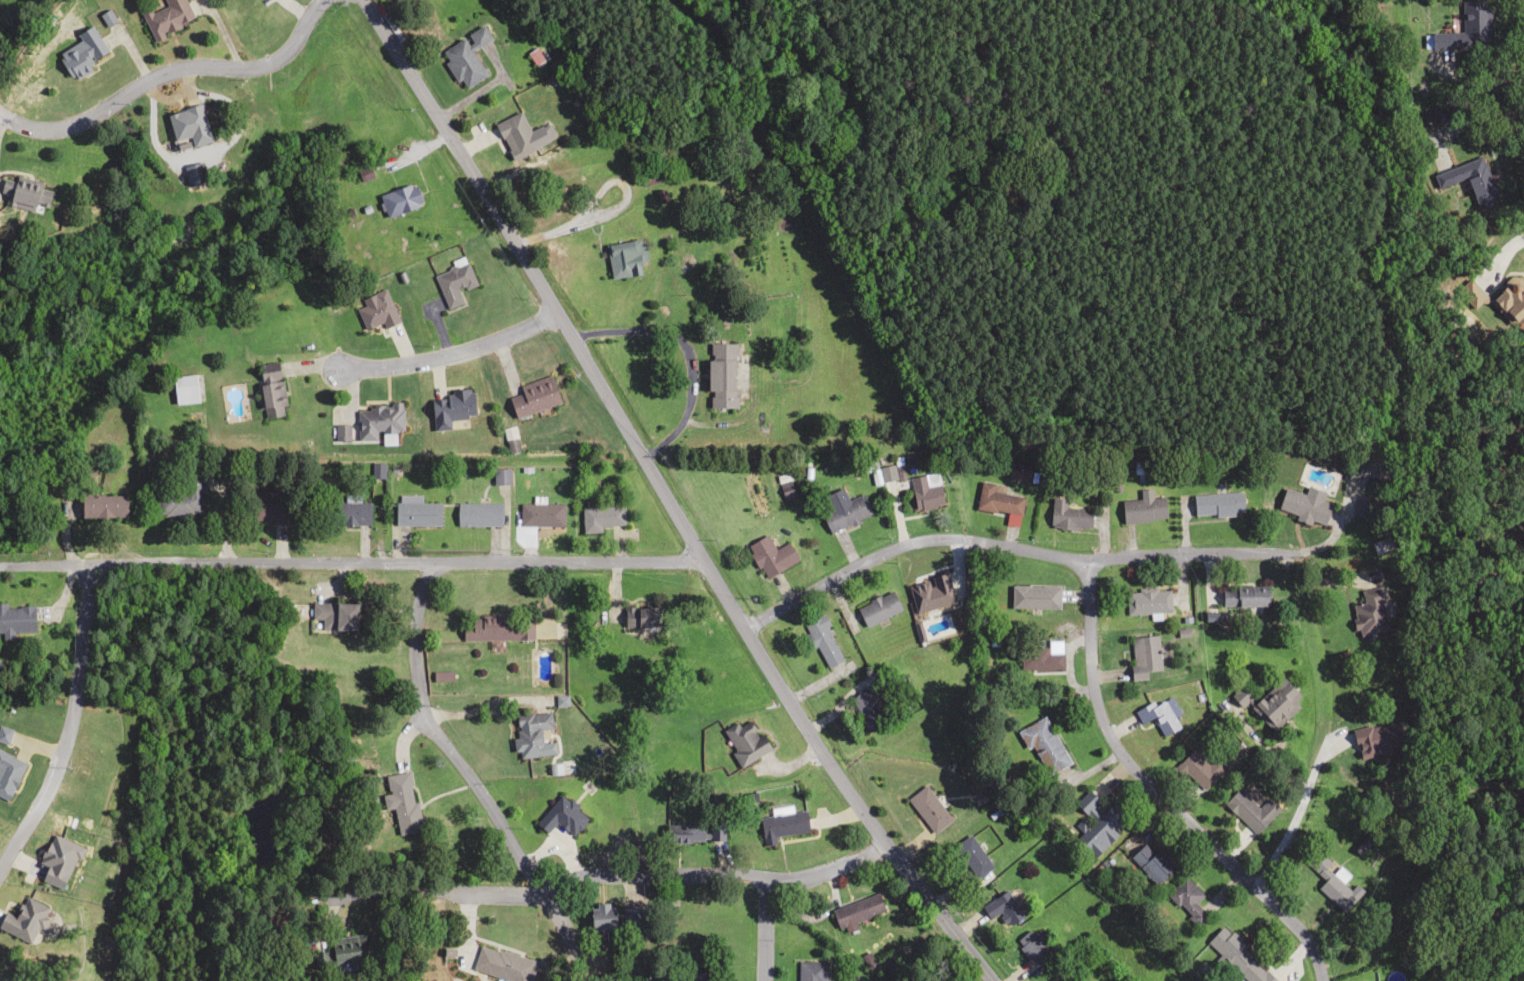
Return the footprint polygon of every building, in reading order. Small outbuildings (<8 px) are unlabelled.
[(194,21),(185,0),(163,0),(164,3),(141,12),(151,38),(194,21)] [(1431,48),(1489,47),(1489,7),(1472,7),(1472,0),(1461,1),(1461,31),(1431,31),(1431,48)] [(461,89),(486,74),(471,50),(490,39),(482,25),(438,51),(461,89)] [(56,54),(70,77),(107,54),(100,42),(92,47),(85,36),(56,54)] [(199,104),(166,113),(172,139),(188,136),(190,145),(208,140),(199,104)] [(513,159),(538,146),(519,110),(494,123),(513,159)] [(1481,156),(1434,172),(1440,188),(1466,179),(1474,201),(1494,194),(1481,156)] [(40,182),(4,172),(0,188),(0,191),(6,192),(3,203),(33,211),(40,182)] [(420,204),(413,182),(377,194),(385,216),(420,204)] [(645,273),(641,239),(605,244),(610,278),(645,273)] [(446,309),(462,302),(457,292),(475,284),(466,261),(432,275),(446,309)] [(364,305),(356,309),(364,329),(382,322),(383,327),(398,321),(385,288),(361,297),(364,305)] [(735,407),(735,343),(707,342),(707,407),(735,407)] [(278,363),(255,366),(263,418),(286,415),(278,363)] [(197,403),(196,375),(173,376),(173,403),(197,403)] [(518,384),(521,393),(508,397),(514,417),(559,405),(551,375),(518,384)] [(430,398),(432,430),(450,429),(450,419),(474,418),(472,388),(450,389),(451,396),(430,398)] [(375,432),(402,431),(402,403),(357,404),(357,440),(376,440),(375,432)] [(1029,463),(1010,462),(1009,478),(1028,479),(1029,463)] [(200,513),(200,493),(204,493),(204,475),(188,475),(188,493),(158,494),(158,514),(200,513)] [(940,483),(928,484),(927,475),(910,478),(914,510),(943,507),(940,483)] [(976,508),(1021,515),(1024,496),(993,492),(995,483),(980,481),(976,508)] [(257,523),(286,524),(287,483),(259,482),(257,523)] [(1330,504),(1322,501),(1325,491),(1307,486),(1305,495),(1284,489),(1278,512),(1324,526),(1330,504)] [(1192,494),(1193,517),(1243,514),(1242,492),(1192,494)] [(872,513),(862,494),(820,514),(830,534),(872,513)] [(1352,514),(1369,519),(1375,500),(1359,494),(1352,514)] [(126,495),(81,495),(81,519),(126,519),(126,495)] [(1050,527),(1090,529),(1091,509),(1067,508),(1067,498),(1051,497),(1050,527)] [(1123,522),(1165,519),(1164,497),(1121,500),(1123,522)] [(440,526),(440,502),(394,502),(394,526),(440,526)] [(457,526),(501,526),(501,502),(457,502),(457,526)] [(564,526),(564,504),(520,504),(520,526),(564,526)] [(602,532),(602,526),(624,526),(624,507),(582,507),(582,532),(602,532)] [(798,561),(788,542),(774,550),(766,535),(747,545),(764,578),(798,561)] [(1390,549),(1389,543),(1375,546),(1377,553),(1390,549)] [(1060,609),(1060,586),(1011,585),(1011,608),(1060,609)] [(1351,606),(1357,636),(1389,630),(1381,586),(1360,590),(1363,604),(1351,606)] [(1266,587),(1221,587),(1221,607),(1266,607),(1266,587)] [(1170,613),(1170,589),(1126,590),(1126,613),(1170,613)] [(856,608),(865,627),(900,610),(891,590),(856,608)] [(355,630),(355,603),(311,603),(311,619),(320,619),(320,630),(355,630)] [(0,604),(0,635),(1,635),(1,640),(13,640),(13,632),(35,632),(35,604),(0,604)] [(625,606),(625,628),(656,628),(656,606),(625,606)] [(844,658),(820,615),(802,625),(825,668),(844,658)] [(533,622),(509,622),(509,618),(483,618),(483,628),(462,628),(462,640),(533,640),(533,622)] [(1132,679),(1146,679),(1146,670),(1159,670),(1158,635),(1130,636),(1132,679)] [(1061,669),(1061,645),(1028,645),(1028,669),(1061,669)] [(1280,677),(1249,706),(1272,730),(1302,702),(1280,677)] [(884,717),(873,705),(885,695),(874,683),(846,708),(867,732),(884,717)] [(1133,711),(1140,724),(1152,718),(1161,735),(1178,727),(1162,696),(1133,711)] [(544,757),(540,731),(553,729),(550,710),(511,715),(518,761),(544,757)] [(1021,728),(1043,776),(1068,764),(1046,716),(1021,728)] [(722,731),(738,765),(768,752),(752,717),(722,731)] [(1214,757),(1207,764),(1192,749),(1176,764),(1201,790),(1224,767),(1214,757)] [(385,775),(388,795),(382,796),(384,808),(393,807),(397,834),(420,831),(410,771),(385,775)] [(906,799),(932,833),(951,820),(925,785),(906,799)] [(1267,797),(1257,807),(1237,788),(1222,804),(1254,835),(1280,809),(1267,797)] [(588,818),(561,794),(534,823),(545,833),(556,821),(572,836),(588,818)] [(1093,857),(1130,818),(1111,801),(1103,810),(1086,794),(1079,800),(1084,805),(1080,810),(1084,814),(1074,825),(1081,833),(1075,839),(1093,857)] [(774,845),(773,836),(807,832),(805,810),(791,811),(791,806),(782,807),(783,814),(760,816),(763,846),(774,845)] [(703,842),(702,824),(666,825),(666,842),(703,842)] [(39,881),(64,890),(80,846),(49,834),(39,863),(44,866),(39,881)] [(990,866),(969,834),(947,849),(968,880),(990,866)] [(1154,885),(1173,866),(1146,839),(1127,858),(1154,885)] [(1317,888),(1342,913),(1363,892),(1355,884),(1349,890),(1341,883),(1347,878),(1318,848),(1304,862),(1323,881),(1317,888)] [(1164,895),(1196,929),(1208,917),(1195,903),(1202,896),(1184,876),(1164,895)] [(997,913),(1007,927),(1023,916),(1005,890),(980,907),(988,919),(997,913)] [(856,927),(854,921),(883,912),(877,894),(830,909),(838,933),(856,927)] [(43,904),(22,900),(19,915),(2,911),(0,923),(0,931),(36,939),(43,904)] [(588,905),(588,930),(638,930),(638,906),(616,906),(616,905),(588,905)] [(1043,947),(1048,942),(1034,926),(1015,943),(1035,966),(1049,953),(1043,947)] [(1221,926),(1205,942),(1245,980),(1276,980),(1221,926)] [(319,971),(355,968),(354,962),(364,961),(362,935),(328,938),(329,951),(318,952),(319,971)] [(535,960),(480,945),(472,972),(504,980),(530,980),(535,960)] [(826,962),(797,961),(796,980),(825,980),(826,962)] [(680,972),(680,980),(703,980),(703,972),(680,972)]
